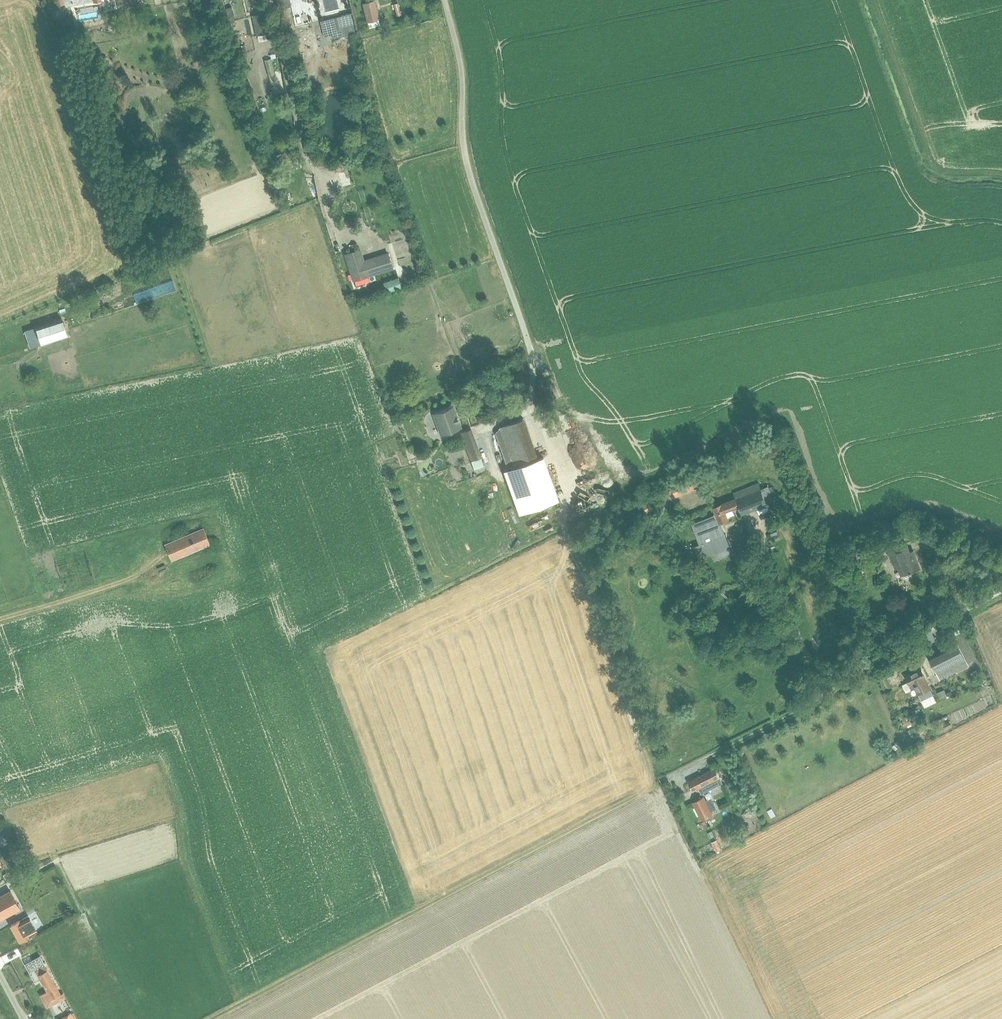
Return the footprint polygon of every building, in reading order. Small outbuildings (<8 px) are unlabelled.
[(279,9),(291,6),(289,0),(277,0),(279,9)] [(368,21),(382,18),(378,0),(370,0),(363,2),(368,21)] [(263,11),(252,14),(257,35),(267,32),(263,11)] [(270,59),(265,60),(269,75),(274,74),(270,59)] [(388,253),(374,257),(364,261),(360,249),(345,254),(353,280),(392,268),(388,253)] [(399,276),(384,281),(388,291),(402,286),(399,276)] [(75,313),(77,312),(80,321),(85,320),(81,306),(74,308),(75,313)] [(62,318),(35,326),(27,329),(33,346),(67,335),(62,318)] [(453,406),(434,413),(434,415),(434,417),(435,421),(437,421),(441,435),(461,428),(453,406)] [(500,427),(514,467),(538,459),(524,418),(500,427)] [(475,440),(465,444),(474,469),(484,465),(481,457),(475,440)] [(558,499),(544,457),(538,459),(514,467),(506,470),(520,512),(558,499)] [(696,474),(671,485),(674,492),(693,484),(695,489),(701,486),(696,474)] [(759,483),(734,493),(735,497),(738,504),(742,514),(768,504),(761,489),(759,483)] [(715,516),(718,524),(727,520),(723,510),(738,504),(734,497),(711,506),(715,516)] [(712,516),(691,524),(699,544),(692,546),(697,557),(716,549),(719,557),(729,553),(722,534),(717,536),(715,532),(718,531),(712,516)] [(165,545),(171,561),(210,546),(203,529),(165,545)] [(920,568),(915,554),(913,549),(909,550),(907,545),(908,545),(907,544),(889,551),(896,568),(897,568),(900,576),(910,572),(911,573),(912,572),(912,571),(920,568)] [(847,562),(849,569),(858,565),(855,559),(847,562)] [(859,566),(851,569),(854,579),(862,576),(859,566)] [(969,665),(968,662),(974,659),(964,639),(929,656),(940,679),(969,665)] [(908,681),(903,684),(906,692),(911,689),(912,689),(915,688),(918,694),(918,693),(922,700),(933,695),(927,683),(924,684),(922,679),(925,678),(920,668),(905,675),(908,681)] [(944,689),(937,692),(940,699),(947,695),(944,689)] [(695,780),(689,783),(692,790),(698,787),(699,788),(701,793),(716,786),(723,783),(716,768),(694,779),(695,780)] [(693,803),(701,822),(713,817),(704,798),(693,803)] [(3,874),(7,882),(14,878),(10,870),(3,874)] [(20,908),(10,890),(0,895),(0,919),(20,908)] [(11,925),(20,941),(37,931),(28,915),(11,925)] [(40,956),(25,964),(34,982),(40,979),(47,991),(41,995),(45,1002),(60,994),(40,956)]
